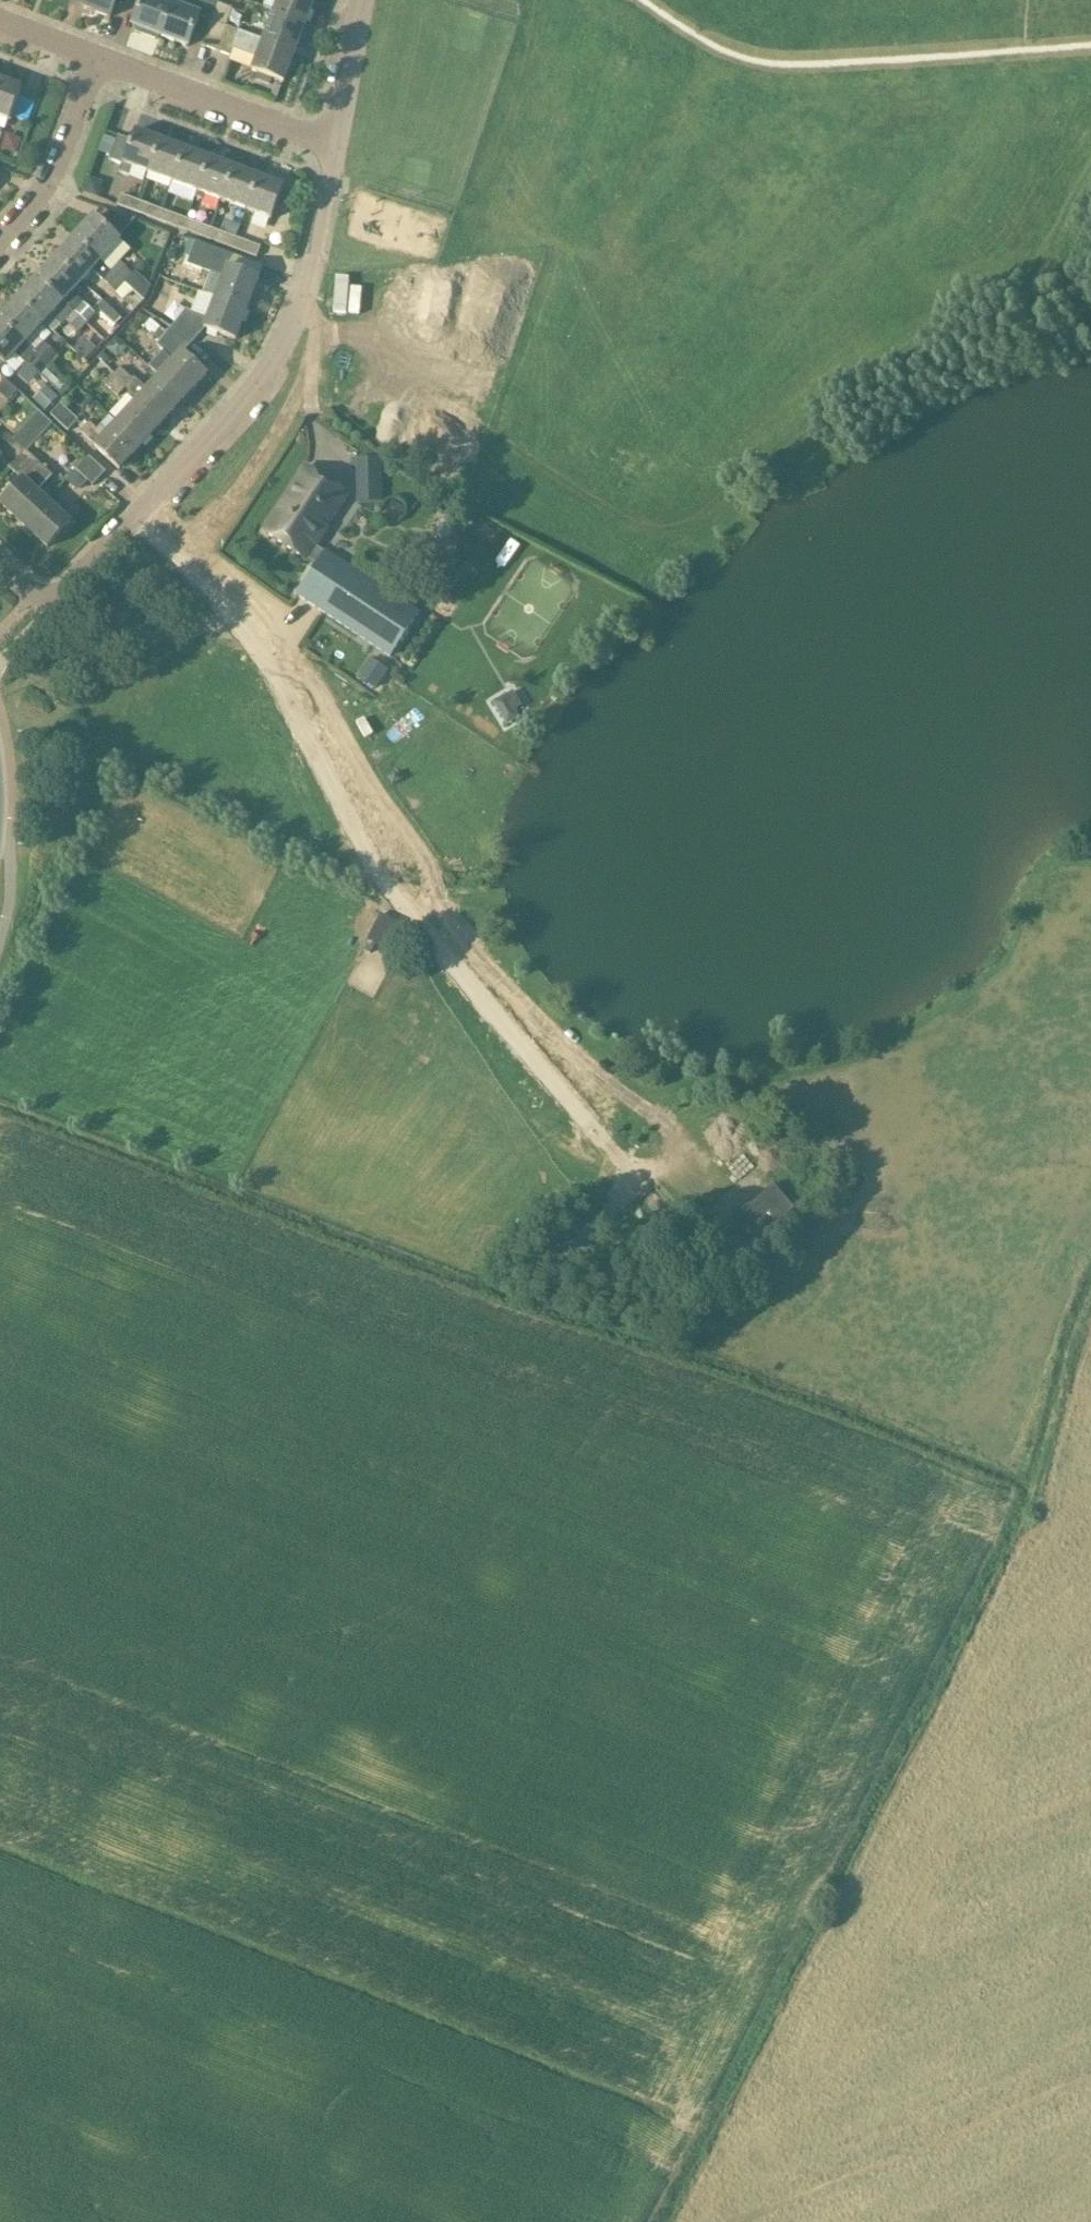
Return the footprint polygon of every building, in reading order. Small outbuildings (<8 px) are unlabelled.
[(80,6),(111,18),(117,0),(82,0),(80,6)] [(133,26),(161,37),(173,5),(172,5),(174,0),(143,0),(133,26)] [(218,4),(219,0),(197,0),(192,13),(173,5),(161,37),(189,47),(201,17),(211,21),(218,4)] [(220,0),(219,0),(218,4),(211,21),(202,46),(217,51),(226,26),(228,27),(234,10),(233,10),(236,1),(234,0),(222,0),(220,4),(220,5),(218,4),(219,3),(220,0)] [(307,23),(315,0),(280,0),(276,11),(307,23)] [(307,23),(276,11),(265,40),(296,52),(307,23)] [(253,70),(284,82),(296,52),(265,40),(228,27),(226,26),(217,51),(232,57),(234,50),(258,58),(253,70)] [(24,88),(0,79),(0,118),(11,122),(24,88)] [(148,174),(161,140),(135,131),(131,142),(119,137),(110,161),(123,166),(120,172),(120,173),(130,177),(133,169),(148,174)] [(3,149),(16,154),(21,141),(8,136),(3,149)] [(172,183),(185,150),(161,140),(148,174),(172,183)] [(197,193),(210,159),(185,150),(172,183),(174,184),(171,190),(181,194),(184,188),(197,193)] [(221,202),(234,168),(210,159),(197,193),(198,193),(196,198),(204,201),(206,196),(221,202)] [(246,211),(258,177),(234,168),(221,202),(246,211)] [(271,221),(284,187),(258,177),(246,211),(271,221)] [(117,206),(138,214),(141,203),(121,196),(117,206)] [(146,205),(142,215),(158,221),(162,211),(146,205)] [(191,221),(187,220),(170,214),(166,224),(187,232),(191,221)] [(74,238),(100,262),(120,241),(93,217),(74,238)] [(191,233),(207,239),(211,229),(195,223),(191,233)] [(220,232),(216,242),(232,248),(236,238),(220,232)] [(55,259),(81,283),(92,271),(124,301),(133,293),(112,273),(100,262),(74,238),(55,259)] [(256,258),(260,247),(236,238),(232,248),(256,258)] [(259,279),(229,268),(234,256),(197,242),(196,243),(191,241),(185,257),(187,258),(184,267),(202,274),(203,271),(223,278),(216,298),(247,310),(259,279)] [(36,279),(88,326),(96,317),(84,306),(85,305),(72,293),(81,283),(55,259),(36,279)] [(121,264),(113,272),(112,273),(133,293),(135,292),(145,302),(146,300),(150,291),(134,276),(121,264)] [(17,300),(44,324),(52,315),(64,326),(66,323),(80,335),(88,326),(36,279),(17,300)] [(236,340),(247,310),(216,298),(202,293),(201,292),(193,313),(187,311),(180,319),(170,310),(161,322),(173,328),(195,342),(207,329),(236,340)] [(17,300),(0,319),(0,322),(50,368),(59,358),(44,343),(35,352),(26,343),(44,324),(17,300)] [(123,320),(103,302),(95,311),(114,329),(123,320)] [(50,368),(0,322),(0,368),(4,364),(6,366),(15,355),(27,366),(29,365),(41,377),(42,376),(55,388),(63,381),(50,368)] [(160,377),(184,399),(206,375),(183,354),(195,342),(173,328),(158,346),(165,352),(150,368),(160,377)] [(86,340),(76,351),(87,360),(96,350),(86,340)] [(184,399),(160,377),(148,390),(136,379),(134,381),(121,369),(113,378),(126,390),(126,389),(138,401),(162,423),(184,399)] [(106,385),(119,397),(126,390),(113,378),(106,385)] [(48,391),(36,403),(46,413),(58,400),(48,391)] [(162,423),(138,401),(117,424),(141,446),(162,423)] [(62,405),(52,416),(69,432),(79,422),(62,405)] [(40,412),(15,438),(28,450),(53,424),(40,412)] [(95,448),(119,470),(141,446),(117,424),(110,417),(98,430),(90,423),(82,433),(96,446),(95,448)] [(2,460),(13,470),(29,453),(9,436),(0,446),(0,462),(2,460)] [(24,480),(1,505),(24,527),(48,502),(38,493),(53,476),(29,453),(13,470),(24,480)] [(106,473),(89,457),(77,471),(94,487),(106,473)] [(359,500),(373,500),(371,458),(358,459),(359,500)] [(317,565),(323,555),(313,548),(316,544),(315,544),(348,496),(306,468),(265,531),(263,530),(262,532),(305,560),(306,558),(317,565)] [(48,548),(71,523),(79,515),(68,505),(60,513),(48,502),(24,527),(48,548)] [(390,657),(419,613),(326,551),(323,555),(317,565),(297,595),(390,657)] [(386,674),(370,663),(360,677),(377,688),(386,674)] [(517,718),(509,697),(496,702),(504,723),(517,718)] [(398,923),(383,914),(368,941),(385,950),(383,954),(390,957),(395,946),(388,942),(398,923)] [(363,958),(351,985),(378,996),(389,969),(363,958)] [(707,1242),(729,1267),(795,1209),(774,1184),(707,1242)] [(656,1247),(668,1237),(655,1222),(643,1232),(656,1247)] [(664,1271),(668,1276),(675,1271),(671,1266),(664,1271)]
